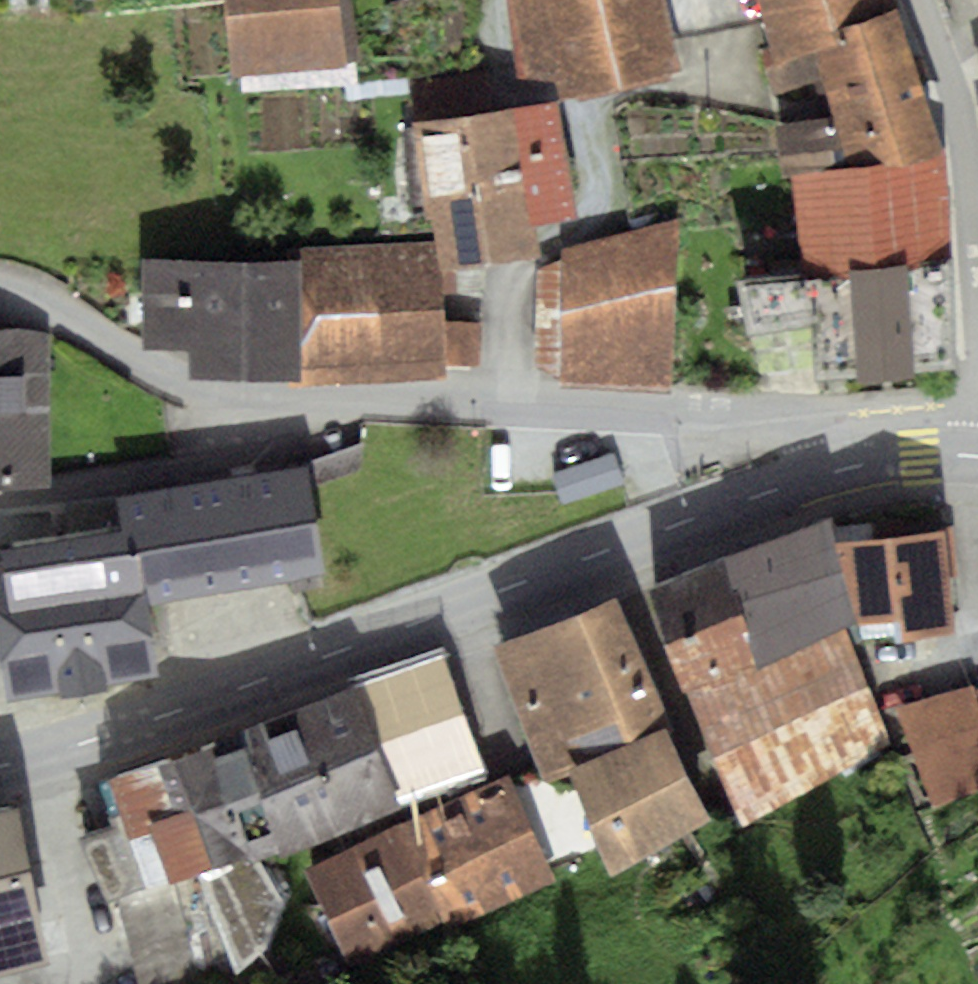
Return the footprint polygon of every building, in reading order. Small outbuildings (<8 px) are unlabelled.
[(231,77),(240,76),(347,64),(340,0),(223,0),(231,77)] [(347,64),(240,76),(242,92),(361,80),(353,0),(340,0),(347,64)] [(516,78),(556,79),(560,96),(682,70),(674,38),(666,0),(508,0),(516,78)] [(674,38),(762,20),(758,0),(666,0),(674,38)] [(762,20),(772,62),(843,40),(840,26),(897,8),(894,0),(758,0),(762,20)] [(897,8),(840,26),(843,40),(772,62),(763,65),(772,94),(821,79),(833,114),(774,123),(781,171),(791,170),(942,154),(897,8)] [(419,123),(414,124),(441,271),(540,253),(535,225),(582,216),(559,96),(493,108),(486,71),(412,85),(419,123)] [(942,154),(791,170),(803,271),(951,255),(942,154)] [(674,220),(561,250),(562,261),(538,271),(536,368),(563,379),(563,386),(672,393),(674,220)] [(297,249),(298,262),(297,377),(298,385),(445,378),(444,366),(480,366),(482,321),(440,322),(434,242),(297,249)] [(951,255),(803,271),(739,278),(748,333),(754,332),(811,324),(814,367),(815,379),(954,368),(951,255)] [(298,262),(143,261),(142,348),(188,348),(188,376),(297,377),(298,262)] [(811,324),(754,332),(759,373),(814,367),(811,324)] [(53,486),(52,327),(0,327),(0,487),(53,486)] [(551,473),(561,505),(625,483),(615,452),(551,473)] [(304,464),(117,496),(122,528),(138,551),(147,603),(325,570),(304,464)] [(828,516),(724,556),(764,664),(845,626),(857,620),(835,539),(828,516)] [(122,528),(0,547),(0,559),(1,564),(0,564),(0,649),(8,699),(161,676),(147,603),(138,551),(122,528)] [(958,634),(941,529),(835,539),(857,620),(859,626),(901,619),(902,639),(958,634)] [(764,664),(724,556),(648,588),(687,693),(764,664)] [(617,594),(492,647),(546,777),(569,768),(668,726),(672,724),(617,594)] [(764,664),(687,693),(742,827),(892,742),(845,626),(764,664)] [(445,654),(356,684),(400,799),(485,769),(445,654)] [(356,684),(240,728),(241,731),(278,845),(281,856),(403,808),(400,799),(356,684)] [(898,710),(934,810),(977,788),(977,691),(974,692),(972,684),(898,710)] [(668,726),(569,768),(612,877),(712,818),(668,726)] [(278,845),(241,731),(158,762),(175,812),(192,807),(212,866),(255,852),(278,845)] [(175,812),(158,762),(108,778),(119,814),(109,816),(112,827),(79,838),(107,901),(167,879),(169,883),(198,871),(212,866),(192,807),(175,812)] [(556,879),(507,774),(401,824),(448,921),(452,930),(556,879)] [(51,962),(17,805),(0,809),(0,975),(51,962)] [(448,921),(401,824),(305,869),(350,969),(448,921)] [(255,852),(198,871),(236,973),(265,949),(282,899),(255,852)]
